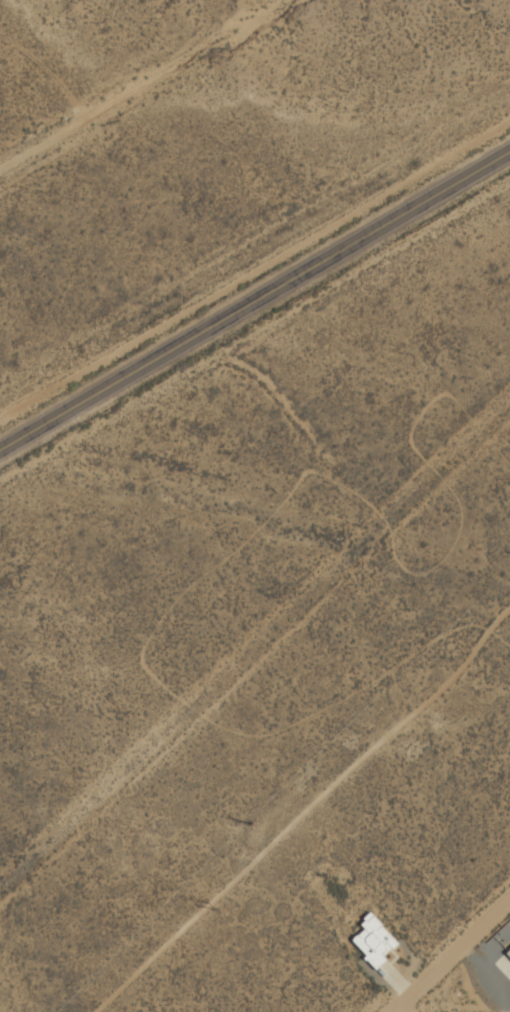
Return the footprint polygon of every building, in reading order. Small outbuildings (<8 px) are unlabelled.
[(373,968),(398,944),(369,913),(358,923),(363,929),(351,940),(365,956),(363,958),(373,968)]
